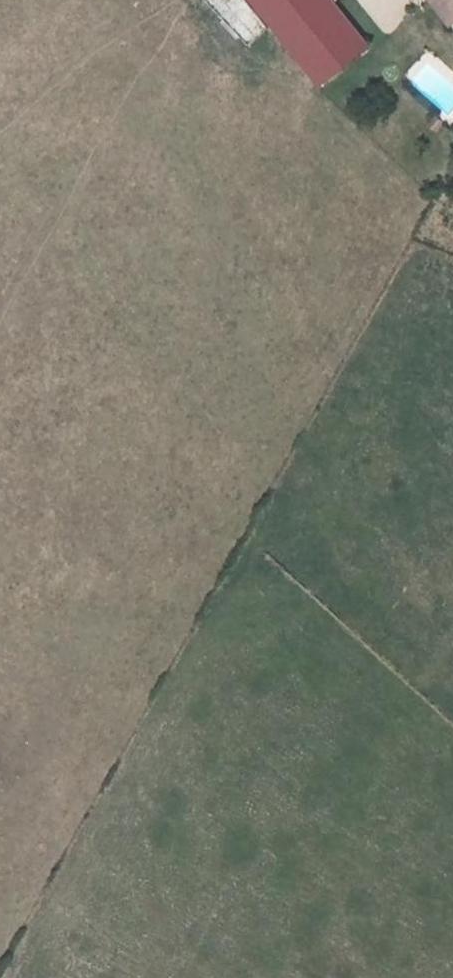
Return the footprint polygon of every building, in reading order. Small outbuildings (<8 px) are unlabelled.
[(322,86),(367,49),(328,0),(251,0),(322,86)] [(450,27),(452,25),(452,11),(444,0),(428,0),(450,27)] [(452,11),(452,0),(444,0),(452,11)] [(428,130),(436,137),(442,131),(434,123),(428,130)]
